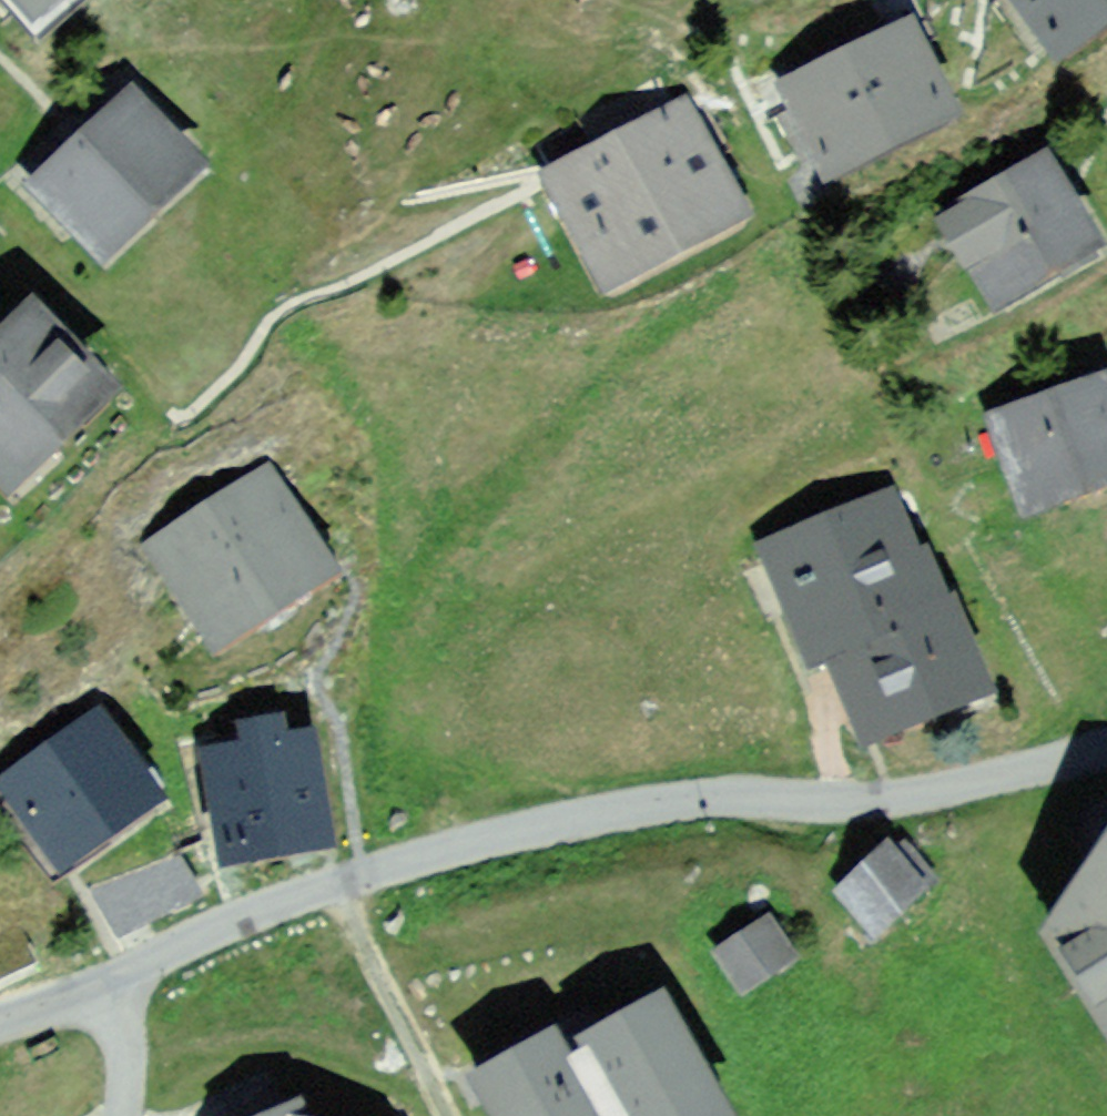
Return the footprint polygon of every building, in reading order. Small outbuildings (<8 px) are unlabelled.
[(33,12),(46,0),(22,0),(33,12)] [(1051,46),(1106,5),(1106,0),(1017,0),(1051,46)] [(906,27),(785,86),(822,163),(945,104),(906,27)] [(186,163),(128,101),(41,184),(99,246),(186,163)] [(681,112),(540,186),(557,217),(573,218),(604,277),(650,252),(665,255),(685,244),(689,232),(733,209),(700,148),(723,137),(705,105),(684,116),(681,112)] [(1064,213),(1040,171),(957,219),(1001,293),(1058,260),(1066,273),(1091,259),(1083,245),(1094,239),(1074,208),(1064,213)] [(29,320),(0,347),(0,468),(6,475),(95,389),(29,320)] [(992,423),(1006,459),(1016,455),(1033,499),(1106,472),(1106,397),(1102,383),(992,423)] [(202,524),(160,550),(212,632),(242,613),(261,617),(284,601),(289,582),(319,563),(266,482),(225,509),(221,501),(196,518),(202,524)] [(882,500),(835,520),(837,524),(773,549),(815,653),(830,646),(863,724),(922,699),(930,718),(982,696),(949,616),(941,617),(919,565),(911,569),(882,500)] [(98,721),(0,788),(0,814),(39,868),(150,795),(98,721)] [(210,761),(226,854),(324,836),(308,745),(282,749),(277,723),(244,728),(248,754),(210,761)] [(897,856),(888,848),(844,893),(874,932),(933,879),(907,845),(897,856)] [(198,895),(174,853),(89,886),(113,932),(198,895)] [(1094,869),(1101,881),(1080,895),(1085,905),(1051,926),(1106,1014),(1106,861),(1094,869)] [(13,909),(0,915),(0,975),(35,959),(13,909)] [(766,920),(720,953),(741,989),(792,957),(806,951),(795,933),(781,941),(766,920)] [(660,1004),(586,1044),(589,1048),(562,1062),(552,1041),(478,1081),(497,1115),(722,1115),(660,1004)]
